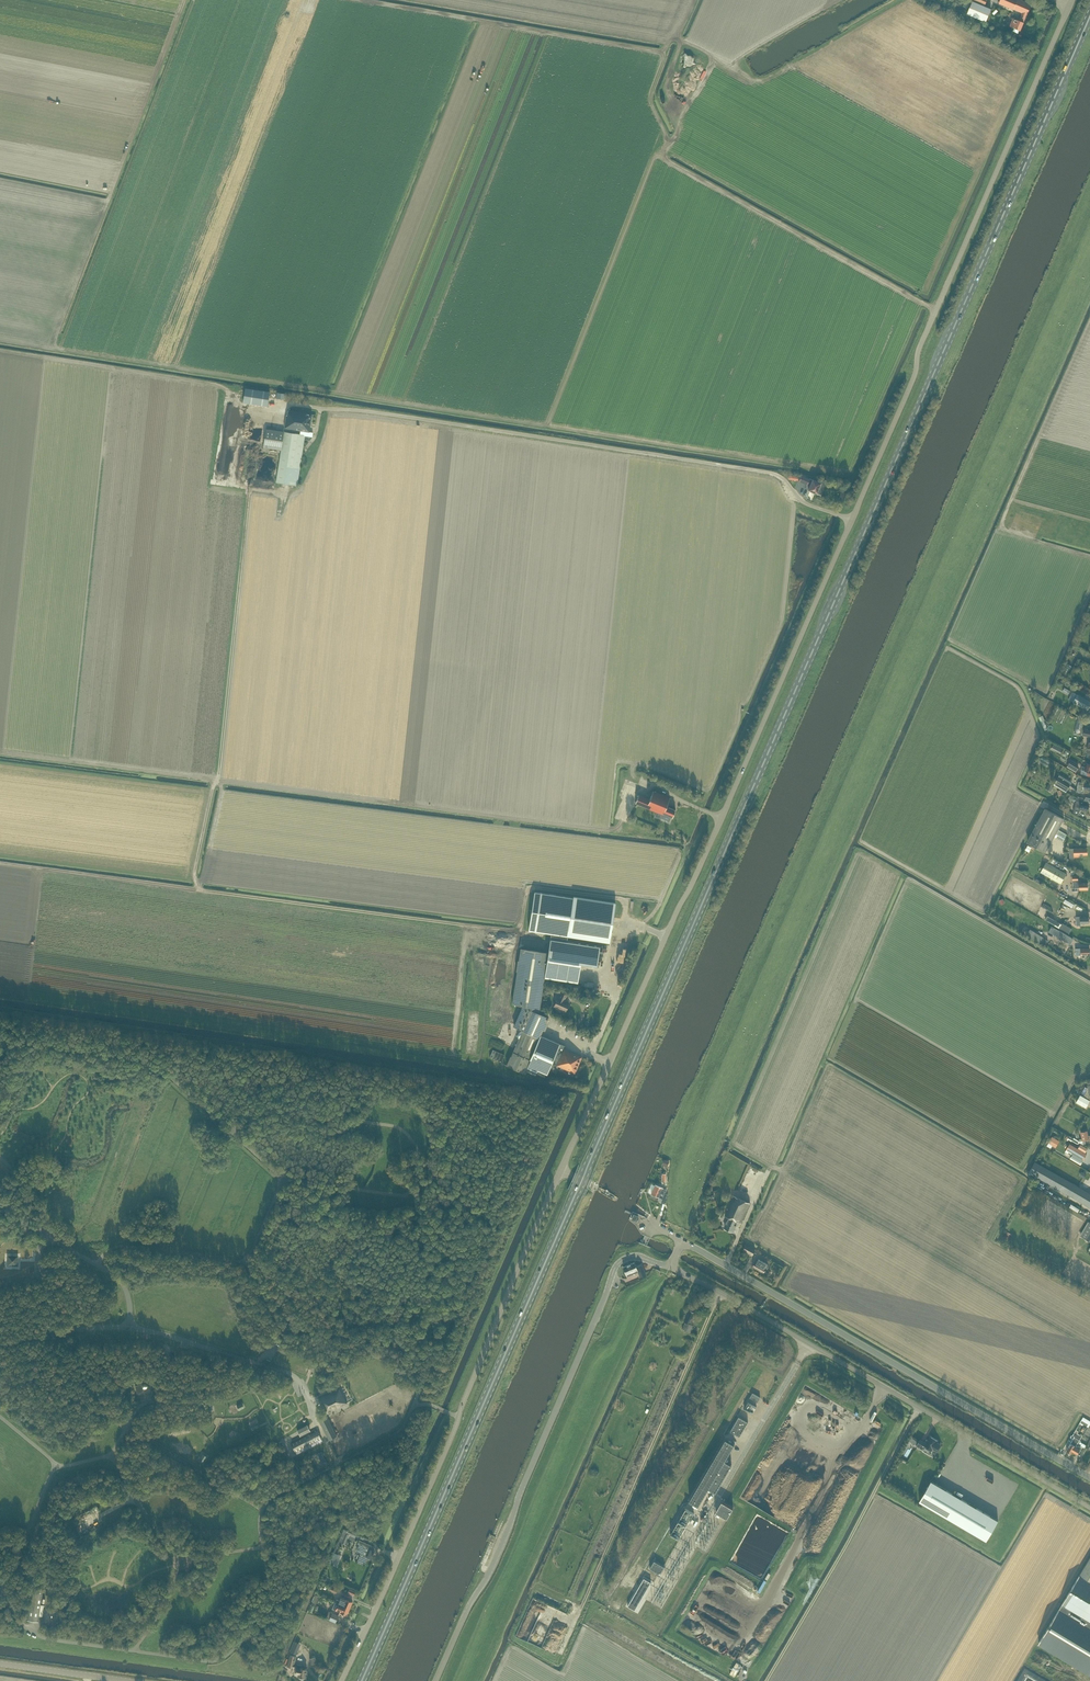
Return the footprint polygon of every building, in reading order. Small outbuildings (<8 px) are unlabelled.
[(999,3),(1022,13),(1019,20),(1014,18),(1010,26),(1014,28),(1013,31),(1018,33),(1019,30),(1020,31),(1024,22),(1027,15),(1032,5),(1022,0),(1000,0),(999,3)] [(986,22),(991,9),(973,1),(967,14),(986,22)] [(687,56),(686,54),(685,53),(685,67),(686,67),(687,66),(690,66),(691,65),(694,68),(695,67),(692,64),(693,58),(691,56),(687,56)] [(268,406),(270,392),(246,388),(243,403),(268,406)] [(266,429),(264,447),(281,450),(276,482),(287,484),(292,485),(293,485),(297,485),(302,455),(303,450),(305,436),(312,437),(313,432),(309,432),(312,414),(304,413),(302,412),(291,411),(289,411),(288,415),(286,415),(285,428),(301,431),(300,434),(266,429)] [(275,465),(276,463),(276,461),(275,460),(275,458),(274,457),(272,456),(271,455),(269,454),(267,454),(266,454),(264,454),(262,455),(260,456),(259,458),(258,460),(258,461),(258,463),(258,464),(258,466),(259,468),(260,469),(261,470),(262,471),(264,472),(266,472),(268,472),(269,472),(271,471),(273,470),(274,469),(275,467),(275,465)] [(801,476),(799,481),(807,485),(809,479),(801,476)] [(809,479),(807,485),(811,486),(811,487),(810,491),(816,493),(820,483),(812,480),(813,480),(810,479),(809,479)] [(1089,706),(1089,701),(1077,694),(1072,692),(1068,699),(1087,710),(1089,706)] [(1054,744),(1051,748),(1060,753),(1063,749),(1054,744)] [(1080,766),(1071,761),(1067,768),(1076,773),(1080,766)] [(1088,763),(1086,763),(1086,766),(1083,766),(1082,770),(1088,771),(1087,775),(1089,776),(1089,763),(1088,763)] [(1070,785),(1058,778),(1055,782),(1067,790),(1070,785)] [(1085,789),(1089,790),(1089,784),(1079,782),(1077,791),(1084,793),(1085,789)] [(667,806),(670,798),(653,791),(649,799),(638,795),(635,803),(663,814),(672,817),(675,809),(667,806)] [(1079,816),(1080,809),(1088,811),(1088,809),(1089,808),(1089,807),(1089,806),(1083,804),(1084,801),(1077,798),(1073,813),(1079,816)] [(1059,829),(1063,820),(1065,818),(1047,808),(1029,842),(1046,852),(1055,837),(1063,841),(1066,835),(1066,833),(1059,829)] [(1079,857),(1079,854),(1087,854),(1087,848),(1073,849),(1069,849),(1069,858),(1074,858),(1074,857),(1079,857)] [(1046,862),(1040,872),(1055,881),(1061,884),(1067,873),(1046,862)] [(1081,882),(1081,879),(1079,879),(1079,875),(1072,875),(1071,875),(1071,882),(1073,882),(1073,888),(1079,888),(1079,890),(1088,889),(1088,882),(1081,882)] [(534,891),(529,930),(551,934),(550,939),(554,939),(558,940),(558,935),(610,943),(616,903),(534,891)] [(1067,901),(1062,910),(1066,912),(1071,903),(1067,901)] [(1089,916),(1077,917),(1077,925),(1081,925),(1081,923),(1089,923),(1089,922),(1089,920),(1089,919),(1089,916)] [(1069,933),(1072,928),(1062,923),(1059,928),(1069,933)] [(1070,944),(1073,938),(1055,928),(1052,933),(1070,944)] [(1030,930),(1027,935),(1040,943),(1040,942),(1043,937),(1030,930)] [(550,939),(548,953),(544,977),(577,982),(580,963),(597,966),(600,946),(558,940),(554,939),(550,939)] [(1075,949),(1076,955),(1082,955),(1082,957),(1085,957),(1085,955),(1089,955),(1089,948),(1075,949)] [(575,1073),(582,1057),(565,1049),(566,1046),(540,1035),(548,1017),(538,1013),(539,1010),(544,977),(548,953),(520,949),(512,1004),(523,1006),(514,1027),(522,1030),(507,1065),(525,1073),(526,1069),(536,1074),(537,1072),(546,1076),(549,1070),(556,1073),(559,1066),(567,1070),(566,1073),(570,1075),(572,1072),(575,1073)] [(558,998),(554,1006),(565,1011),(564,1010),(568,1002),(569,1003),(565,1001),(567,995),(558,991),(556,997),(558,998)] [(1076,1102),(1086,1107),(1089,1100),(1089,1099),(1089,1097),(1089,1085),(1087,1085),(1087,1087),(1085,1087),(1076,1102)] [(1089,1135),(1088,1130),(1081,1132),(1082,1138),(1083,1140),(1085,1140),(1089,1139),(1089,1135)] [(1059,1140),(1052,1136),(1049,1142),(1056,1147),(1059,1140)] [(1070,1143),(1065,1151),(1072,1155),(1070,1158),(1081,1164),(1087,1153),(1085,1152),(1088,1148),(1080,1144),(1078,1148),(1070,1143)] [(735,1188),(723,1182),(720,1190),(732,1195),(735,1188)] [(667,1194),(665,1193),(667,1190),(655,1185),(655,1186),(651,1185),(649,1191),(652,1192),(651,1194),(662,1199),(661,1202),(665,1203),(667,1198),(667,1194)] [(738,1221),(738,1222),(741,1223),(750,1203),(734,1196),(725,1216),(729,1218),(725,1228),(733,1231),(738,1221)] [(631,1219),(636,1222),(639,1216),(634,1214),(631,1219)] [(1089,1222),(1081,1236),(1089,1242),(1089,1222)] [(752,1254),(755,1250),(747,1245),(744,1250),(752,1254)] [(17,1265),(17,1256),(9,1256),(8,1265),(17,1265)] [(764,1272),(768,1264),(758,1258),(753,1266),(764,1272)] [(634,1263),(623,1267),(626,1274),(631,1272),(631,1274),(634,1273),(634,1271),(637,1270),(639,1274),(640,1277),(646,1275),(644,1272),(641,1263),(635,1265),(634,1263)] [(690,1310),(683,1329),(691,1332),(694,1325),(690,1324),(695,1312),(690,1310)] [(737,1330),(741,1333),(745,1326),(733,1319),(729,1326),(734,1329),(732,1332),(736,1333),(737,1330)] [(144,1388),(148,1387),(147,1382),(135,1385),(137,1393),(142,1392),(142,1390),(144,1390),(144,1388)] [(325,1414),(347,1403),(339,1387),(318,1398),(321,1402),(320,1403),(325,1414)] [(757,1402),(760,1397),(753,1393),(750,1398),(757,1402)] [(329,1440),(337,1436),(327,1416),(319,1420),(329,1440)] [(740,1436),(748,1422),(739,1416),(730,1431),(740,1436)] [(1080,1422),(1089,1428),(1089,1421),(1083,1417),(1080,1422)] [(310,1430),(308,1426),(307,1425),(297,1429),(300,1435),(310,1430)] [(295,1451),(321,1438),(317,1430),(291,1444),(295,1451)] [(1078,1432),(1078,1431),(1076,1430),(1072,1436),(1071,1436),(1070,1438),(1073,1439),(1071,1443),(1066,1450),(1071,1453),(1073,1451),(1077,1454),(1081,1449),(1076,1446),(1077,1443),(1078,1443),(1082,1435),(1080,1434),(1080,1435),(1077,1433),(1078,1432)] [(920,1439),(916,1445),(920,1448),(923,1450),(925,1447),(931,1451),(932,1449),(937,1452),(941,1444),(937,1442),(938,1440),(931,1436),(928,1440),(926,1439),(924,1442),(920,1439)] [(690,1500),(699,1505),(709,1488),(715,1492),(732,1465),(725,1461),(735,1444),(726,1438),(690,1500)] [(931,1481),(919,1501),(986,1541),(998,1520),(931,1481)] [(727,1518),(733,1508),(722,1501),(716,1512),(727,1518)] [(687,1521),(691,1523),(697,1512),(693,1509),(687,1521)] [(348,1538),(349,1534),(346,1533),(347,1530),(344,1529),(339,1541),(345,1544),(348,1538)] [(359,1544),(356,1551),(361,1553),(358,1560),(357,1561),(365,1564),(367,1558),(370,1559),(372,1556),(374,1551),(372,1550),(374,1546),(372,1545),(362,1541),(360,1540),(358,1543),(359,1544)] [(186,1563),(186,1562),(185,1560),(184,1559),(184,1558),(182,1557),(180,1558),(179,1558),(177,1560),(177,1561),(177,1562),(177,1563),(178,1565),(179,1566),(181,1566),(183,1566),(184,1566),(184,1565),(185,1564),(186,1563)] [(797,1572),(803,1560),(798,1557),(792,1569),(797,1572)] [(1062,1604),(1089,1620),(1089,1557),(1062,1604)] [(660,1574),(665,1567),(654,1561),(650,1568),(660,1574)] [(786,1582),(791,1584),(796,1572),(790,1570),(786,1582)] [(644,1578),(628,1606),(635,1610),(651,1582),(644,1578)] [(38,1621),(42,1590),(31,1589),(27,1619),(38,1621)] [(52,1593),(43,1592),(42,1604),(50,1606),(52,1593)] [(336,1599),(335,1602),(338,1603),(349,1608),(352,1602),(341,1597),(339,1601),(336,1599)] [(347,1614),(349,1608),(338,1603),(336,1610),(340,1612),(347,1614)] [(1062,1604),(1039,1643),(1089,1674),(1089,1620),(1062,1604)] [(335,1622),(338,1616),(332,1613),(329,1619),(335,1622)] [(295,1641),(291,1652),(296,1654),(298,1651),(296,1650),(299,1642),(295,1641)] [(735,1654),(740,1657),(744,1650),(739,1647),(735,1654)] [(294,1664),(296,1656),(290,1655),(287,1666),(296,1668),(295,1674),(298,1675),(298,1676),(305,1677),(307,1669),(302,1668),(302,1666),(297,1664),(296,1666),(294,1665),(294,1664)]
